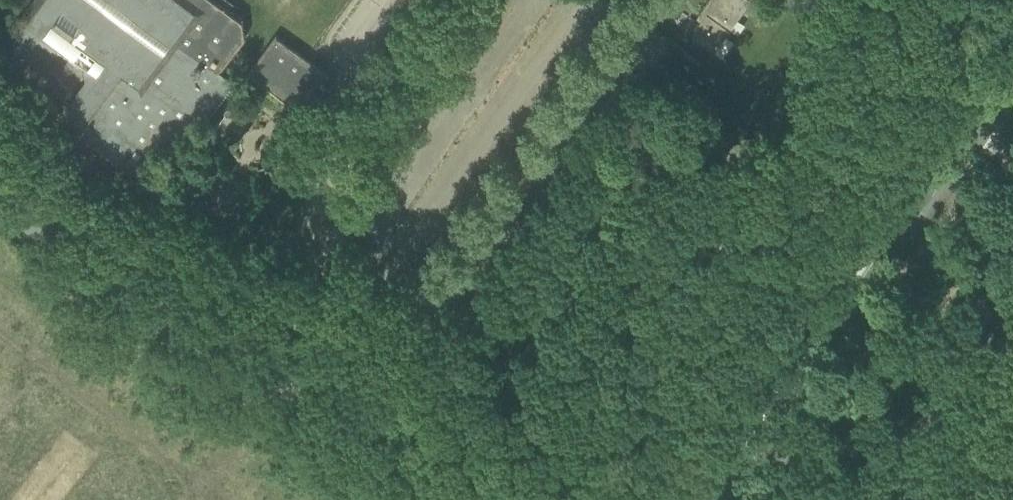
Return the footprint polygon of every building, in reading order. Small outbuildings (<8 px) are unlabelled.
[(0,42),(0,44),(4,47),(0,53),(0,75),(131,171),(145,151),(175,147),(200,114),(206,118),(202,123),(209,128),(208,129),(210,134),(214,134),(217,131),(216,127),(218,123),(217,123),(214,126),(211,126),(210,128),(204,123),(219,102),(226,106),(224,108),(225,112),(222,115),(224,116),(226,113),(230,113),(233,109),(232,105),(227,104),(226,106),(220,101),(235,81),(220,70),(244,39),(252,26),(221,3),(217,0),(32,0),(0,42)] [(699,13),(703,16),(691,34),(715,51),(751,0),(709,0),(699,13)] [(247,74),(282,99),(298,111),(327,71),(306,56),(276,34),(247,74)] [(471,499),(457,488),(448,499),(470,499),(471,499)]
